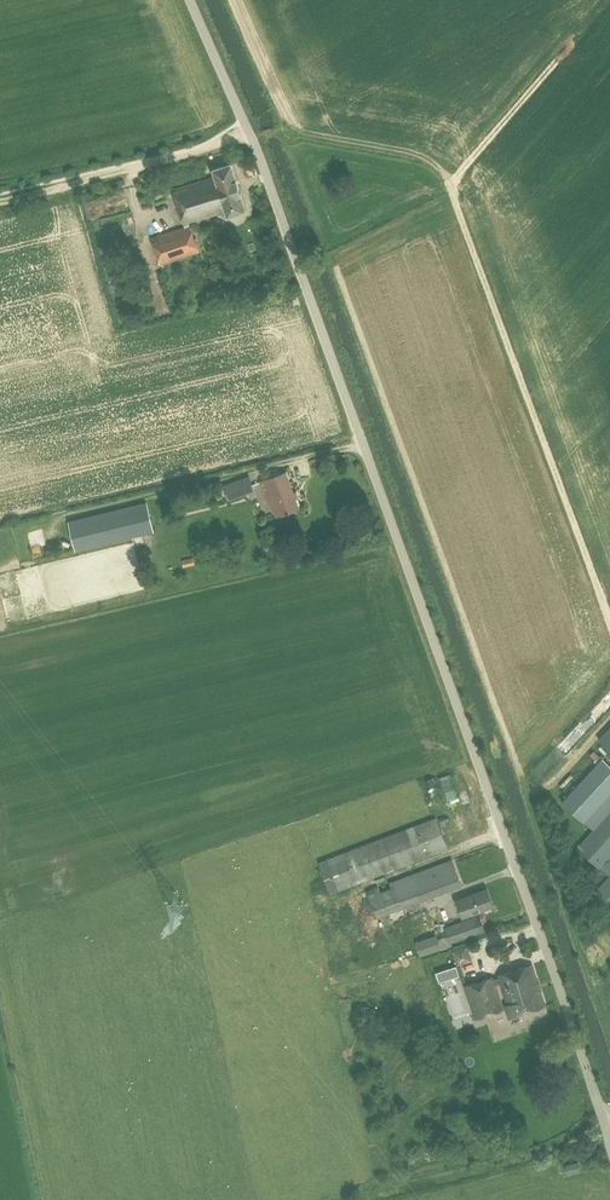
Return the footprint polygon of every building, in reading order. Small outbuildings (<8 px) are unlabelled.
[(211,215),(225,211),(227,216),(246,210),(231,163),(213,169),(215,177),(173,191),(184,224),(189,222),(211,215)] [(151,237),(160,265),(199,252),(190,226),(185,228),(184,227),(151,237)] [(209,257),(208,261),(212,264),(217,262),(217,257),(213,255),(209,257)] [(275,500),(280,514),(299,507),(293,492),(286,473),(261,482),(268,503),(275,500)] [(249,476),(223,485),(228,500),(254,490),(249,476)] [(75,552),(154,532),(147,502),(68,520),(75,552)] [(183,567),(195,565),(193,557),(182,559),(183,567)] [(598,739),(609,750),(609,726),(598,739)] [(609,858),(609,765),(602,757),(561,801),(592,829),(577,847),(600,869),(601,868),(609,858)] [(319,862),(331,893),(448,849),(436,817),(319,862)] [(601,868),(609,875),(609,874),(609,858),(601,868)] [(452,859),(367,891),(375,917),(463,885),(452,859)] [(609,875),(598,888),(609,899),(609,874),(609,875)] [(492,905),(486,889),(456,900),(462,916),(492,905)] [(445,927),(448,935),(450,943),(451,943),(485,931),(484,927),(480,914),(445,927)] [(459,955),(462,967),(477,964),(475,951),(459,955)] [(532,964),(499,975),(512,1017),(545,1007),(532,964)] [(493,976),(464,985),(475,1019),(504,1010),(493,976)] [(454,1001),(461,1022),(472,1018),(465,998),(454,1001)] [(564,1165),(567,1174),(581,1170),(578,1161),(564,1165)]
